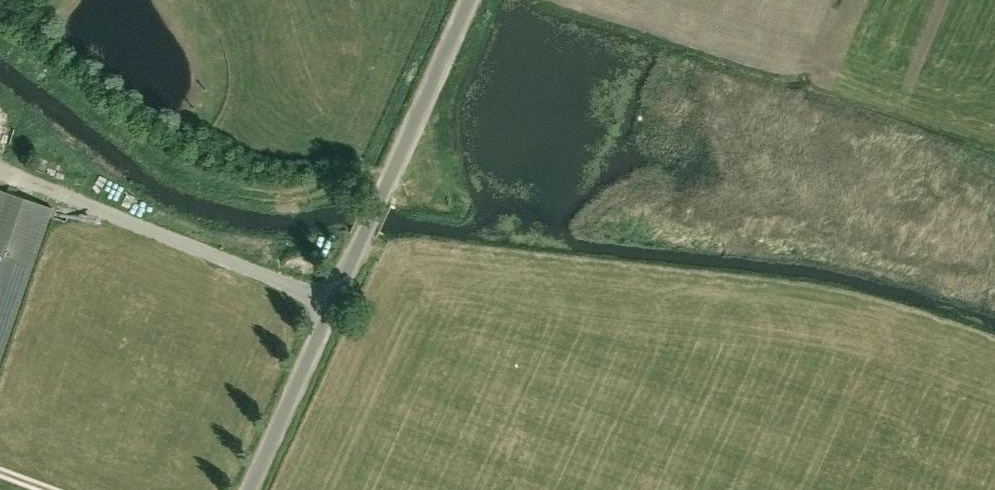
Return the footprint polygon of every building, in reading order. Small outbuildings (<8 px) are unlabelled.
[(54,208),(0,189),(0,363),(54,208)]
